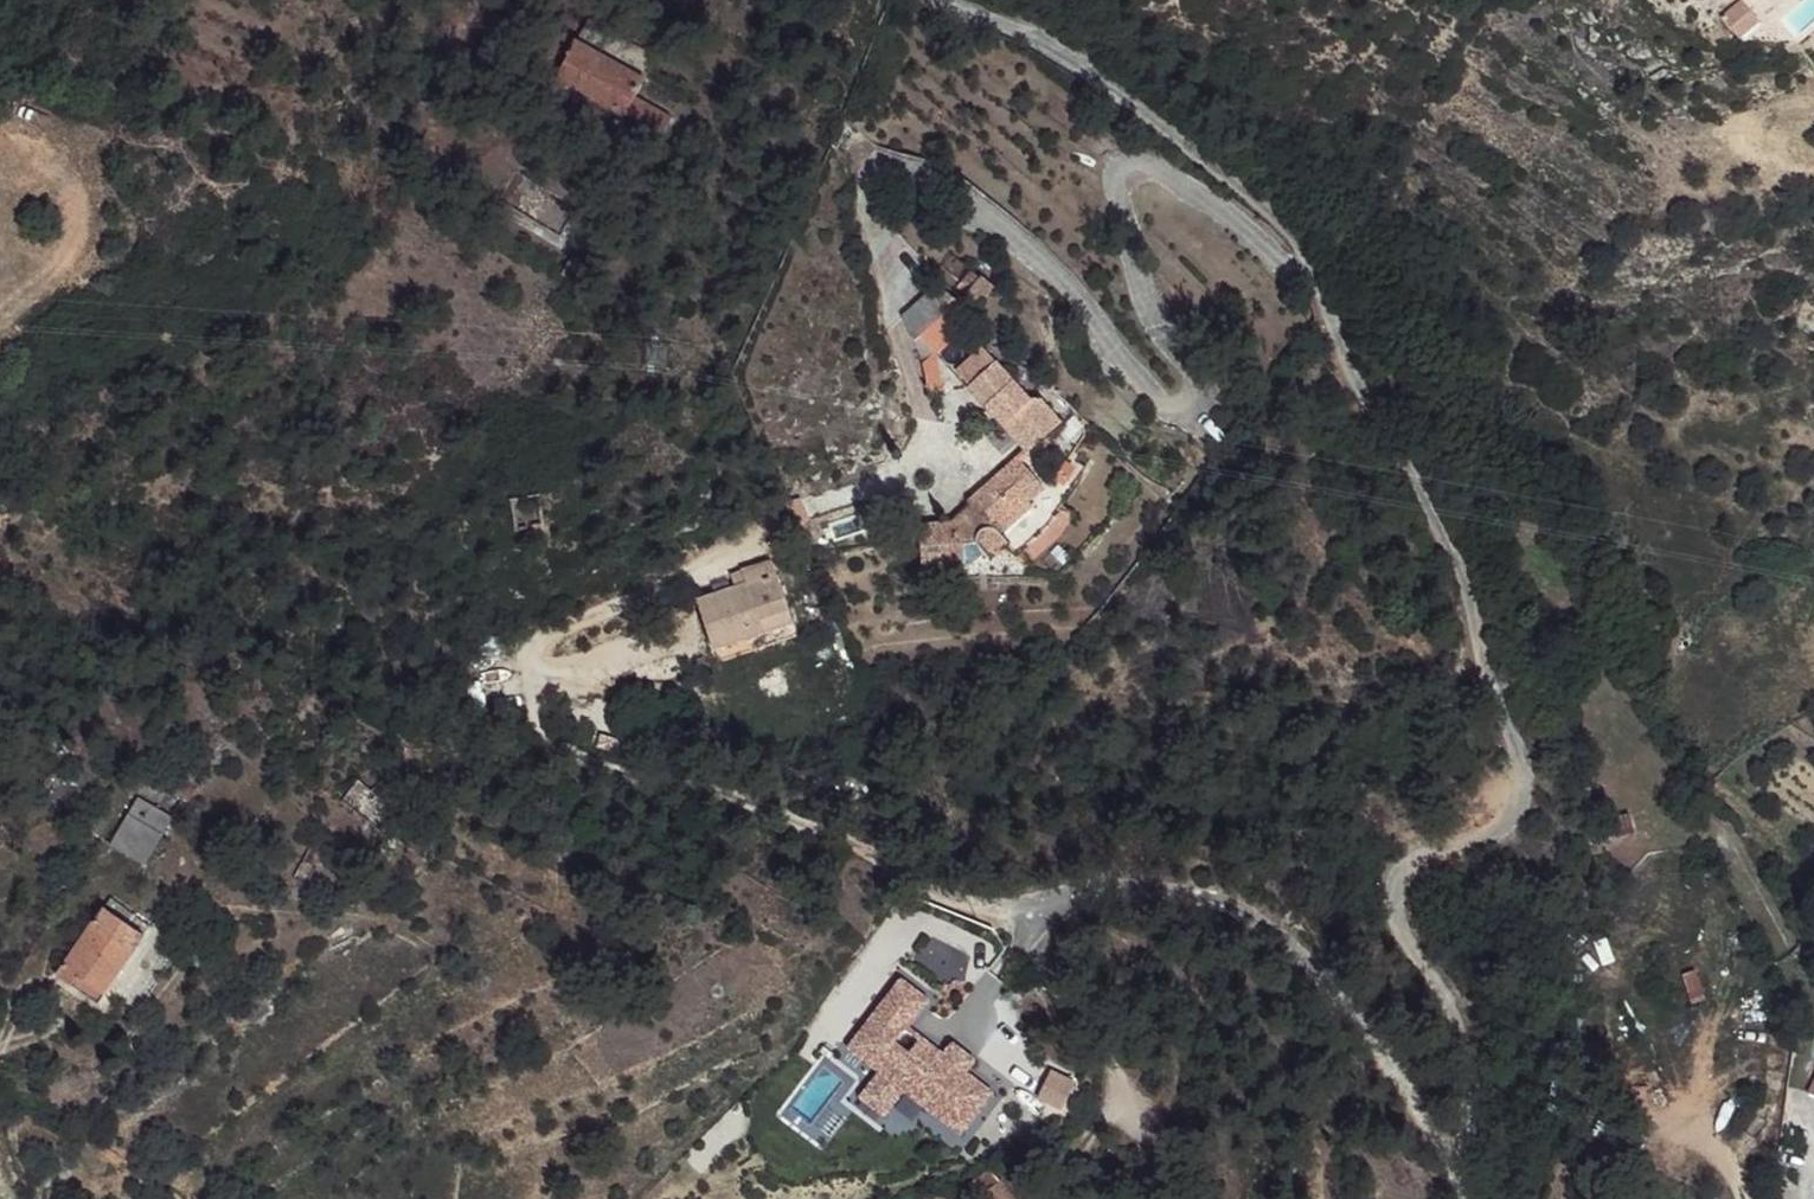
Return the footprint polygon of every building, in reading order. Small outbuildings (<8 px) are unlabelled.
[(589,18),(559,75),(624,109),(654,53),(589,18)] [(935,290),(925,295),(906,312),(919,342),(928,334),(941,349),(967,329),(935,290)] [(1034,399),(987,345),(958,371),(971,386),(1021,447),(990,479),(957,517),(926,517),(927,563),(963,564),(995,555),(1024,531),(1015,524),(1042,502),(1034,495),(1054,486),(1046,480),(1028,455),(1073,414),(1045,391),(1034,399)] [(755,582),(710,599),(726,648),(805,621),(783,561),(752,571),(755,582)] [(153,867),(187,805),(154,785),(117,849),(153,867)] [(117,901),(105,920),(144,948),(155,931),(117,901)] [(97,917),(72,952),(91,966),(98,958),(123,976),(144,948),(105,920),(97,917)] [(878,1074),(857,1099),(884,1118),(905,1095),(960,1136),(994,1094),(968,1073),(979,1062),(955,1043),(943,1056),(908,1031),(930,998),(902,979),(847,1050),(878,1074)] [(1142,1198),(1160,1198),(1156,1192),(1147,1188),(1142,1198)]
